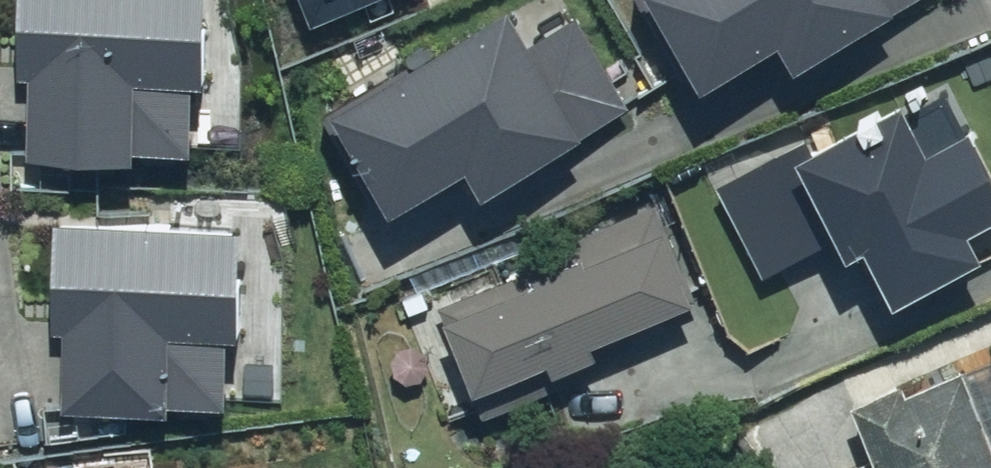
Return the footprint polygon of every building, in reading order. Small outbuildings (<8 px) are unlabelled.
[(24,60),(35,60),(33,140),(140,143),(142,131),(199,134),(200,64),(210,65),(211,0),(25,0),(24,60)] [(517,0),(503,0),(339,94),(396,193),(473,149),(488,175),(631,92),(575,5),(537,30),(517,0)] [(706,69),(783,27),(798,51),(890,0),(667,0),(706,69)] [(937,268),(874,114),(747,166),(810,319),(937,268)] [(680,217),(670,221),(660,197),(535,247),(539,257),(451,292),(485,376),(709,288),(680,217)] [(246,205),(60,204),(58,315),(70,314),(67,393),(174,398),(174,386),(232,389),(233,319),(244,319),(246,205)] [(977,361),(922,384),(917,371),(870,390),(899,459),(875,467),(990,467),(990,395),(977,361)] [(49,467),(50,467),(232,467),(230,458),(180,462),(179,451),(49,467)]
